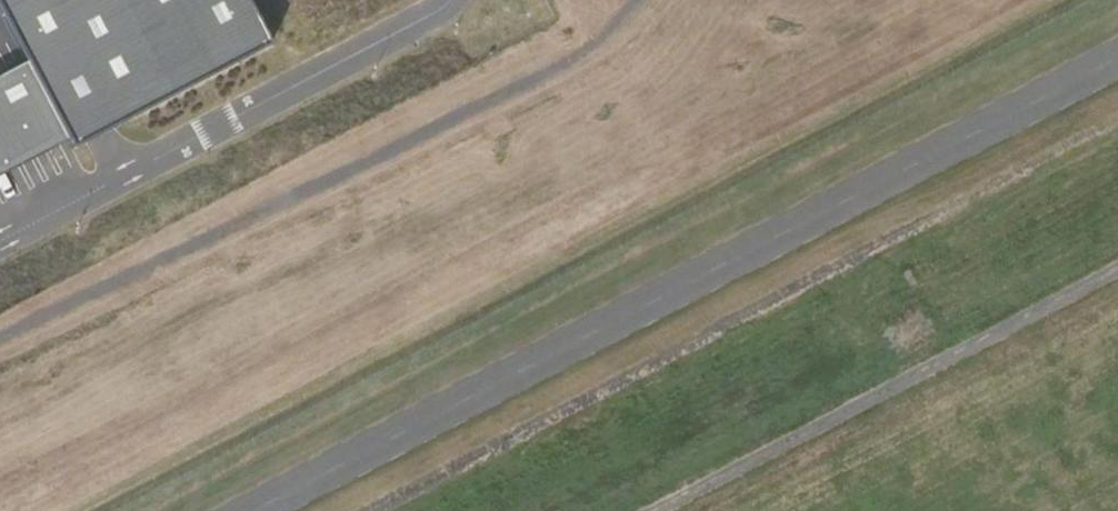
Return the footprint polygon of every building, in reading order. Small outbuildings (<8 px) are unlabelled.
[(31,69),(0,86),(0,169),(67,134),(73,150),(271,45),(247,0),(0,0),(0,11),(31,69)]
